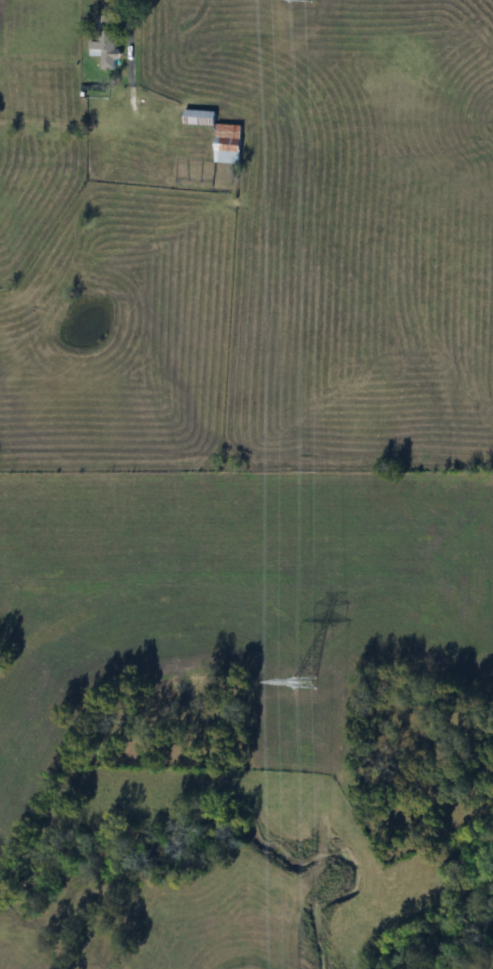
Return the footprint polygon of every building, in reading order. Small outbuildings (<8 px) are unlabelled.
[(115,24),(97,24),(97,33),(89,33),(89,57),(99,57),(99,70),(114,71),(115,24)] [(213,112),(183,112),(183,127),(213,127),(213,112)] [(238,126),(213,126),(213,163),(238,163),(238,126)]
